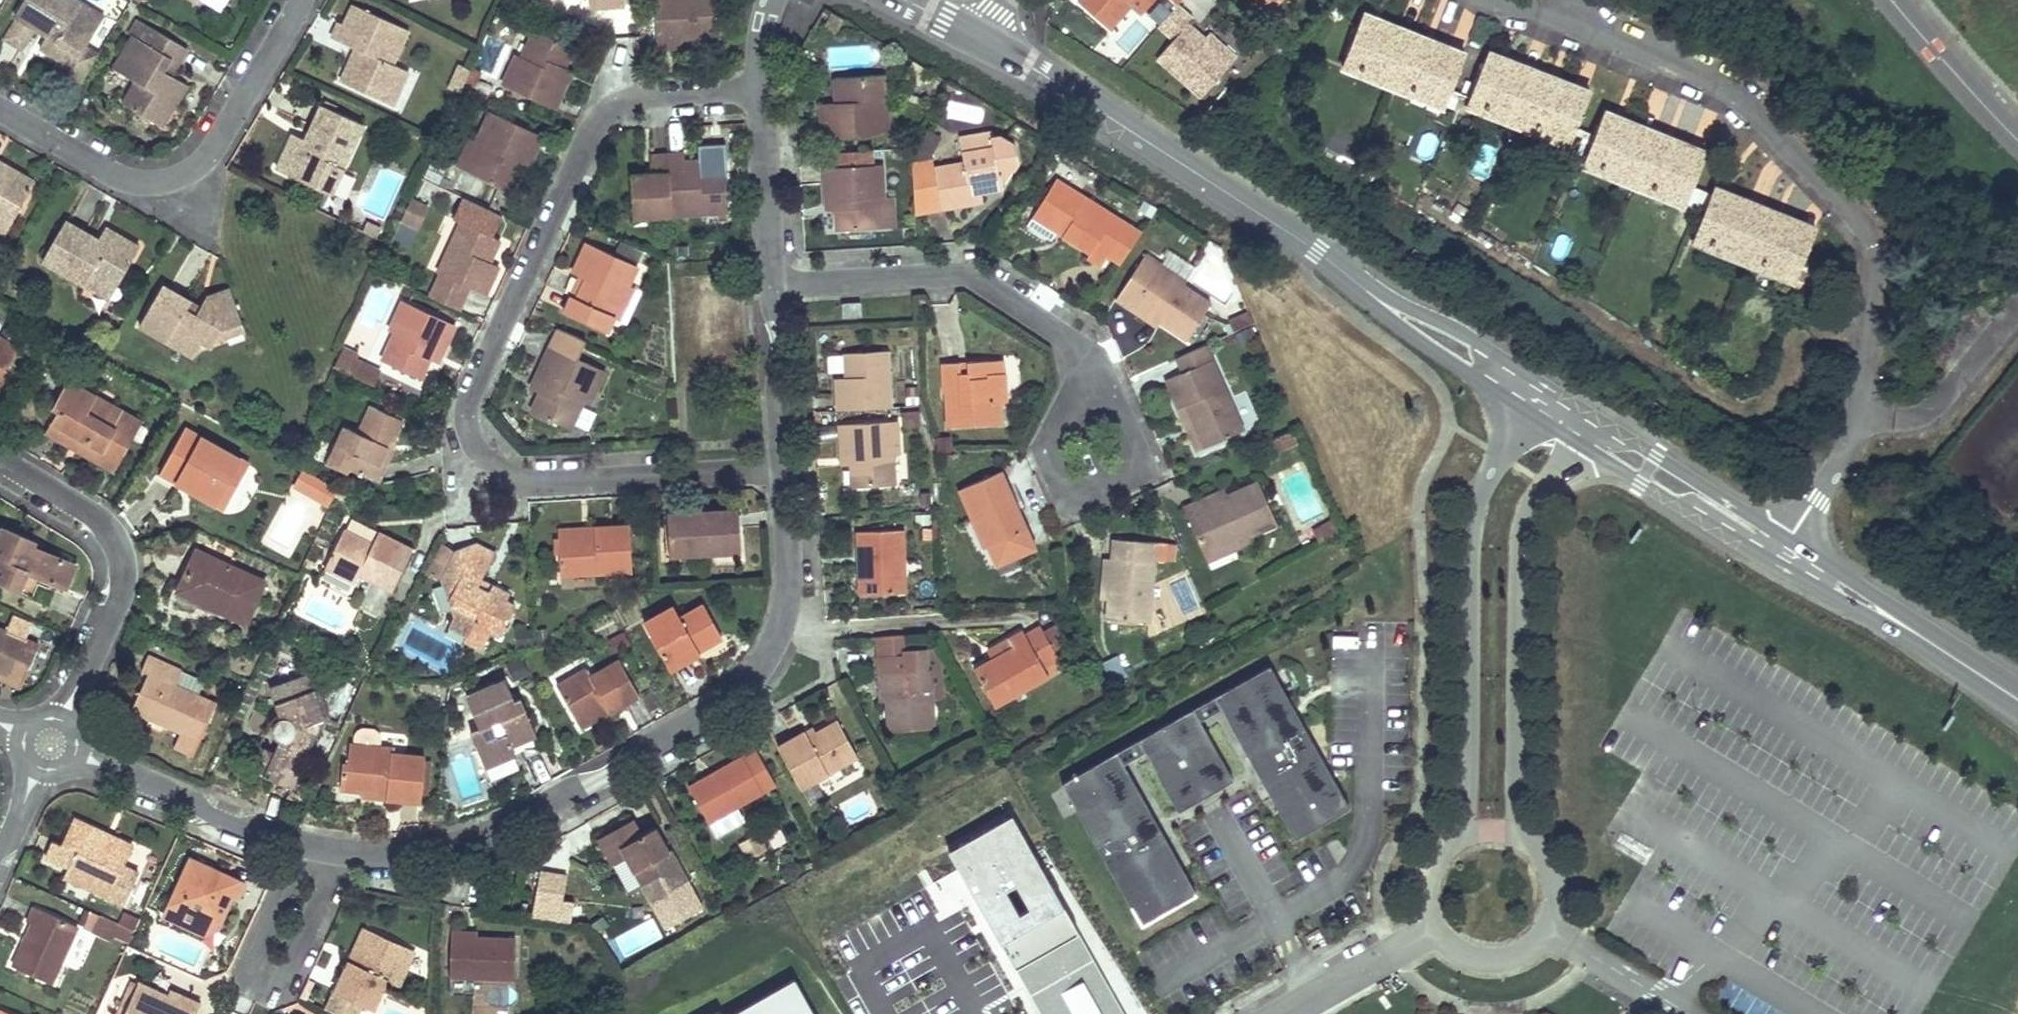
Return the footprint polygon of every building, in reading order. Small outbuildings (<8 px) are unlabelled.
[(92,65),(81,58),(100,28),(89,21),(95,12),(75,0),(25,0),(15,16),(18,18),(28,24),(34,28),(39,31),(43,25),(51,31),(48,37),(41,49),(60,61),(51,74),(77,91),(92,65)] [(704,36),(720,35),(718,0),(656,0),(657,46),(690,45),(689,36),(704,36)] [(1103,29),(1126,4),(1135,13),(1147,0),(1073,0),(1072,0),(1103,29)] [(1269,13),(1281,0),(1256,0),(1269,13)] [(407,27),(352,2),(343,22),(338,20),(331,38),(354,47),(361,50),(355,66),(347,63),(339,80),(379,99),(385,85),(394,90),(404,69),(391,62),(407,27)] [(1154,56),(1198,95),(1228,61),(1201,37),(1186,23),(1190,18),(1175,5),(1155,26),(1169,39),(1154,56)] [(105,19),(95,12),(89,21),(100,28),(105,19)] [(1375,22),(1357,15),(1355,22),(1355,21),(1356,20),(1357,19),(1358,19),(1358,18),(1359,18),(1363,18),(1364,18),(1365,18),(1365,19),(1366,19),(1367,20),(1367,21),(1368,21),(1368,22),(1368,23),(1368,27),(1372,29),(1375,22)] [(28,24),(18,18),(5,39),(20,49),(34,28),(28,24)] [(1392,77),(1405,45),(1388,39),(1392,29),(1375,22),(1372,29),(1368,27),(1368,23),(1368,22),(1368,21),(1367,21),(1367,20),(1366,19),(1365,19),(1365,18),(1364,18),(1363,18),(1359,18),(1358,18),(1358,19),(1357,19),(1356,20),(1355,21),(1355,22),(1336,67),(1357,75),(1359,70),(1373,75),(1376,70),(1392,77)] [(43,25),(39,31),(48,37),(51,31),(43,25)] [(138,40),(132,37),(113,70),(135,82),(142,86),(130,107),(162,126),(187,85),(172,76),(163,70),(179,45),(147,26),(138,40)] [(1392,29),(1388,39),(1405,45),(1406,42),(1406,41),(1409,36),(1392,29)] [(560,76),(566,63),(573,49),(535,31),(522,58),(517,57),(503,85),(553,109),(567,79),(560,76)] [(1201,37),(1228,61),(1232,56),(1205,32),(1201,37)] [(1443,98),(1456,66),(1440,59),(1443,50),(1426,43),(1423,50),(1419,48),(1420,48),(1420,47),(1420,46),(1420,45),(1420,44),(1419,44),(1419,43),(1419,42),(1419,41),(1418,41),(1418,40),(1417,40),(1417,39),(1416,39),(1415,39),(1414,39),(1413,38),(1412,38),(1411,38),(1411,39),(1410,39),(1409,39),(1408,40),(1407,40),(1407,41),(1406,41),(1406,42),(1405,45),(1392,77),(1388,88),(1408,96),(1410,90),(1424,96),(1426,91),(1443,98)] [(163,70),(172,76),(188,50),(179,45),(163,70)] [(361,50),(354,47),(347,63),(355,66),(361,50)] [(1443,50),(1440,59),(1456,66),(1460,57),(1443,50)] [(1482,54),(1479,62),(1480,61),(1480,60),(1481,60),(1482,59),(1484,59),(1485,58),(1486,58),(1487,58),(1488,58),(1488,59),(1489,59),(1490,59),(1491,60),(1492,60),(1492,61),(1493,61),(1493,62),(1494,62),(1494,63),(1495,64),(1495,65),(1495,66),(1496,68),(1495,68),(1499,61),(1482,54)] [(1499,61),(1495,68),(1496,68),(1495,66),(1495,65),(1495,64),(1494,63),(1494,62),(1493,62),(1493,61),(1492,61),(1492,60),(1491,60),(1490,59),(1489,59),(1488,59),(1488,58),(1487,58),(1486,58),(1485,58),(1484,59),(1482,59),(1481,60),(1480,60),(1480,61),(1479,62),(1461,106),(1481,114),(1483,109),(1498,115),(1500,109),(1517,116),(1529,84),(1513,78),(1516,68),(1499,61)] [(470,69),(458,63),(447,88),(459,93),(464,82),(470,69)] [(483,73),(471,67),(470,69),(464,82),(476,88),(483,73)] [(1516,68),(1513,78),(1529,84),(1533,75),(1516,68)] [(408,71),(404,69),(394,90),(385,85),(379,99),(392,105),(408,71)] [(1359,70),(1357,75),(1388,88),(1392,77),(1376,70),(1373,75),(1359,70)] [(879,100),(878,88),(878,77),(838,78),(839,103),(822,104),(823,137),(887,134),(886,99),(879,100)] [(1564,98),(1568,89),(1550,82),(1548,89),(1544,87),(1544,85),(1544,83),(1544,82),(1543,81),(1542,80),(1542,79),(1541,79),(1541,78),(1540,78),(1538,77),(1536,77),(1535,78),(1534,78),(1533,78),(1533,79),(1532,79),(1532,80),(1531,81),(1530,82),(1529,84),(1517,116),(1512,127),(1533,135),(1535,129),(1549,135),(1551,130),(1568,136),(1581,105),(1564,98)] [(142,86),(135,82),(123,102),(130,107),(142,86)] [(1568,89),(1564,98),(1581,105),(1585,95),(1568,89)] [(1410,90),(1408,96),(1439,109),(1443,98),(1426,91),(1424,96),(1410,90)] [(364,123),(324,104),(308,137),(296,132),(279,167),(313,182),(317,172),(337,180),(364,123)] [(1483,109),(1481,114),(1512,127),(1517,116),(1500,109),(1498,115),(1483,109)] [(507,190),(514,176),(520,162),(526,165),(540,135),(492,112),(464,170),(507,190)] [(1628,138),(1632,129),(1614,122),(1611,129),(1608,127),(1608,126),(1608,125),(1608,124),(1608,123),(1608,122),(1607,122),(1607,121),(1607,120),(1606,120),(1606,119),(1605,119),(1605,118),(1604,118),(1603,118),(1603,117),(1602,117),(1601,117),(1600,117),(1599,118),(1598,118),(1597,118),(1597,119),(1596,119),(1596,120),(1595,120),(1595,121),(1595,122),(1594,122),(1576,167),(1596,175),(1598,169),(1613,175),(1615,170),(1631,177),(1645,145),(1628,138)] [(1535,129),(1533,135),(1564,148),(1568,136),(1551,130),(1549,135),(1535,129)] [(1632,129),(1628,138),(1645,145),(1645,142),(1646,142),(1646,141),(1648,136),(1632,129)] [(964,165),(950,167),(935,170),(926,172),(925,163),(911,165),(913,209),(941,204),(942,209),(972,204),(970,195),(979,193),(1000,189),(1000,186),(1006,184),(1016,167),(1013,147),(998,139),(991,141),(990,135),(960,141),(964,165)] [(1679,159),(1683,150),(1665,143),(1663,150),(1659,148),(1659,147),(1659,146),(1659,145),(1659,144),(1659,143),(1659,142),(1658,142),(1658,141),(1657,140),(1656,140),(1656,139),(1655,139),(1654,139),(1654,138),(1653,138),(1652,138),(1651,138),(1651,139),(1650,139),(1649,139),(1648,139),(1648,140),(1647,140),(1647,141),(1646,141),(1646,142),(1645,142),(1645,145),(1631,177),(1627,188),(1647,196),(1649,190),(1664,196),(1666,191),(1683,198),(1695,166),(1679,159)] [(470,139),(457,166),(464,170),(477,143),(470,139)] [(1479,142),(1471,171),(1488,176),(1497,147),(1479,142)] [(1683,150),(1679,159),(1695,166),(1699,157),(1683,150)] [(687,152),(667,153),(671,216),(728,213),(726,168),(702,169),(701,159),(687,159),(687,152)] [(667,153),(652,154),(653,173),(633,174),(634,217),(671,216),(667,153)] [(6,206),(16,213),(37,179),(1,157),(0,160),(0,217),(6,206)] [(725,158),(701,159),(702,169),(726,168),(725,158)] [(926,172),(935,170),(933,162),(925,163),(926,172)] [(826,169),(828,200),(834,199),(835,209),(835,214),(836,230),(879,227),(878,198),(883,198),(881,165),(826,169)] [(1598,169),(1596,175),(1627,188),(1631,177),(1615,170),(1613,175),(1598,169)] [(337,180),(317,172),(313,182),(331,191),(337,180)] [(1127,230),(1057,185),(1040,212),(1035,219),(1057,234),(1062,226),(1068,230),(1063,238),(1090,256),(1086,262),(1100,271),(1108,258),(1127,230)] [(1647,196),(1678,209),(1683,198),(1666,191),(1664,196),(1649,190),(1647,196)] [(972,204),(981,202),(979,193),(970,195),(972,204)] [(1737,215),(1741,206),(1723,199),(1720,206),(1717,204),(1717,203),(1717,202),(1717,201),(1717,199),(1716,198),(1715,197),(1714,196),(1712,195),(1711,195),(1709,195),(1708,195),(1706,196),(1705,197),(1704,198),(1703,199),(1685,244),(1706,252),(1708,246),(1722,252),(1724,247),(1741,254),(1753,222),(1737,215)] [(427,206),(411,198),(401,218),(418,226),(427,206)] [(878,198),(879,227),(891,228),(891,198),(883,198),(878,198)] [(941,204),(913,209),(914,214),(942,209),(941,204)] [(6,206),(0,217),(0,229),(5,233),(16,213),(6,206)] [(1741,206),(1737,215),(1753,222),(1755,220),(1758,213),(1741,206)] [(1788,236),(1792,227),(1774,220),(1772,227),(1768,225),(1768,224),(1768,223),(1768,221),(1768,219),(1767,218),(1766,217),(1764,216),(1763,215),(1761,215),(1760,215),(1758,216),(1757,217),(1756,218),(1755,220),(1753,222),(1741,254),(1736,265),(1757,273),(1759,267),(1773,273),(1775,267),(1792,274),(1805,243),(1788,236)] [(91,233),(65,218),(41,259),(99,293),(109,275),(121,281),(141,246),(106,227),(100,238),(95,246),(87,241),(91,233)] [(1052,242),(1057,234),(1035,219),(1029,228),(1052,242)] [(376,236),(380,227),(366,221),(362,230),(376,236)] [(484,295),(491,281),(498,267),(487,262),(497,241),(462,223),(438,272),(484,295)] [(1063,238),(1068,230),(1062,226),(1057,234),(1063,238)] [(1792,227),(1788,236),(1805,243),(1809,233),(1792,227)] [(100,238),(91,233),(87,241),(95,246),(100,238)] [(639,267),(589,243),(573,273),(580,276),(564,310),(599,326),(606,312),(621,320),(636,287),(632,284),(639,267)] [(1708,246),(1706,252),(1736,265),(1741,254),(1724,247),(1722,252),(1708,246)] [(1158,326),(1159,327),(1186,344),(1208,310),(1156,275),(1160,268),(1146,259),(1115,306),(1128,314),(1132,309),(1158,326)] [(1759,267),(1757,273),(1788,285),(1792,274),(1775,267),(1773,273),(1759,267)] [(1180,291),(1185,284),(1160,268),(1156,275),(1180,291)] [(109,275),(99,293),(110,299),(121,281),(109,275)] [(191,302),(162,285),(140,326),(193,356),(202,341),(212,347),(215,341),(220,331),(239,323),(227,289),(207,296),(201,307),(197,315),(187,309),(191,302)] [(394,333),(388,346),(382,359),(419,376),(432,348),(442,353),(454,325),(403,301),(389,330),(394,333)] [(860,316),(860,303),(842,303),(842,316),(860,316)] [(1128,314),(1154,332),(1158,326),(1132,309),(1128,314)] [(1237,321),(1241,330),(1250,326),(1246,317),(1237,321)] [(1226,326),(1231,335),(1241,330),(1237,321),(1226,326)] [(220,331),(215,341),(242,331),(239,323),(220,331)] [(14,347),(0,339),(0,371),(14,347)] [(606,371),(551,343),(531,388),(538,390),(530,409),(573,428),(585,401),(591,404),(606,371)] [(350,372),(356,360),(359,354),(342,346),(334,365),(350,372)] [(1163,383),(1169,397),(1175,411),(1182,408),(1200,450),(1240,433),(1202,348),(1172,360),(1179,375),(1163,383)] [(891,408),(888,352),(845,354),(847,380),(837,380),(838,411),(891,408)] [(356,360),(350,372),(371,382),(377,370),(356,360)] [(1004,375),(1004,364),(989,365),(990,376),(1004,375)] [(989,365),(979,366),(968,366),(968,375),(961,376),(960,367),(942,368),(944,395),(946,395),(947,430),(999,429),(998,407),(1006,407),(1004,375),(990,376),(989,365)] [(87,411),(92,404),(96,396),(71,382),(56,407),(62,411),(51,431),(71,442),(76,433),(118,458),(139,421),(113,406),(104,421),(87,411)] [(104,421),(113,406),(96,396),(92,404),(87,411),(104,421)] [(405,420),(371,403),(358,430),(345,424),(335,442),(338,443),(331,457),(380,481),(399,444),(395,442),(405,420)] [(1182,408),(1175,411),(1173,413),(1191,453),(1200,450),(1182,408)] [(847,460),(848,474),(849,488),(892,486),(890,456),(896,455),(894,425),(838,428),(840,460),(847,460)] [(224,507),(237,486),(249,464),(187,428),(162,470),(224,507)] [(71,442),(113,466),(118,458),(76,433),(71,442)] [(329,506),(337,485),(298,470),(290,491),(329,506)] [(985,552),(1004,544),(1023,536),(996,478),(959,494),(985,552)] [(1226,499),(1221,501),(1198,510),(1196,506),(1182,513),(1201,558),(1245,539),(1271,528),(1254,486),(1226,499)] [(1221,501),(1219,497),(1196,506),(1198,510),(1221,501)] [(668,551),(683,551),(699,550),(699,556),(736,553),(734,512),(665,517),(668,551)] [(1335,535),(1327,521),(1307,531),(1315,546),(1335,535)] [(68,561),(66,559),(30,540),(33,536),(6,523),(0,536),(0,579),(31,595),(39,581),(57,590),(70,565),(69,563),(68,561)] [(389,591),(400,570),(411,548),(378,531),(372,542),(343,527),(322,566),(352,582),(356,573),(389,591)] [(626,527),(610,528),(593,528),(593,535),(557,536),(558,575),(628,573),(626,527)] [(593,528),(557,529),(557,536),(593,535),(593,528)] [(855,579),(856,588),(856,596),(900,594),(898,531),(853,533),(855,558),(860,558),(861,579),(855,579)] [(1032,560),(1023,536),(1004,544),(985,552),(991,564),(1008,556),(1013,569),(1032,560)] [(1204,564),(1248,546),(1245,539),(1201,558),(1204,564)] [(476,543),(464,547),(453,552),(461,570),(441,578),(454,614),(448,624),(466,634),(463,641),(479,649),(489,631),(497,635),(514,606),(505,601),(508,595),(492,585),(488,591),(476,585),(480,578),(494,553),(476,543)] [(1103,620),(1123,622),(1143,624),(1150,547),(1110,543),(1109,562),(1104,604),(1103,620)] [(183,579),(203,589),(223,598),(221,603),(245,615),(262,578),(197,549),(183,579)] [(668,551),(668,558),(699,556),(699,550),(683,551),(668,551)] [(461,570),(453,552),(441,578),(461,570)] [(1102,562),(1098,603),(1104,604),(1109,562),(1102,562)] [(352,582),(322,566),(315,581),(347,598),(355,583),(352,582)] [(488,591),(492,585),(480,578),(476,585),(488,591)] [(183,579),(181,585),(221,603),(223,598),(203,589),(183,579)] [(696,650),(708,643),(719,637),(702,606),(678,620),(671,609),(642,625),(668,669),(697,651),(696,650)] [(0,629),(0,674),(6,676),(12,660),(26,666),(35,644),(0,629)] [(1036,629),(1028,634),(1020,638),(1017,633),(1002,641),(1007,650),(969,671),(989,707),(1042,677),(1039,670),(1054,661),(1036,629)] [(613,652),(628,646),(623,632),(607,638),(613,652)] [(879,640),(879,660),(879,679),(887,679),(888,707),(888,736),(930,735),(929,675),(927,675),(925,655),(906,655),(906,639),(879,640)] [(1335,780),(1252,640),(1047,763),(1130,901),(1184,870),(1107,741),(1129,729),(1164,787),(1218,755),(1183,697),(1205,684),(1281,812),(1335,780)] [(1002,641),(982,652),(987,661),(1007,650),(1002,641)] [(181,673),(147,657),(139,672),(143,674),(138,685),(144,687),(129,718),(162,733),(160,737),(174,744),(172,748),(192,757),(194,752),(197,754),(218,705),(198,696),(176,685),(181,673)] [(638,697),(628,678),(618,660),(589,675),(585,669),(555,685),(576,724),(606,707),(609,713),(638,697)] [(1042,677),(1058,669),(1054,661),(1039,670),(1042,677)] [(176,685),(198,696),(204,684),(181,673),(176,685)] [(323,717),(314,695),(306,673),(266,688),(274,705),(246,767),(289,788),(323,717)] [(879,679),(880,707),(888,707),(887,679),(879,679)] [(517,699),(513,700),(510,702),(504,688),(486,695),(490,706),(470,714),(477,730),(469,734),(483,769),(512,757),(508,748),(517,745),(513,735),(529,728),(517,699)] [(576,724),(579,729),(609,713),(606,707),(576,724)] [(162,733),(129,718),(127,721),(160,737),(162,733)] [(833,725),(819,733),(805,741),(802,736),(773,752),(796,791),(827,774),(852,760),(833,725)] [(353,746),(378,749),(379,738),(378,733),(374,730),(362,728),(357,731),(354,735),(353,746)] [(517,745),(533,738),(529,728),(513,735),(517,745)] [(340,785),(361,788),(375,790),(374,797),(418,802),(423,760),(391,756),(392,751),(378,749),(353,746),(349,745),(347,765),(342,765),(340,785)] [(767,793),(756,774),(746,755),(679,793),(700,830),(767,793)] [(833,785),(858,771),(852,760),(827,774),(833,785)] [(361,788),(360,795),(374,797),(375,790),(361,788)] [(989,842),(1000,865),(1029,851),(1007,807),(971,824),(981,845),(989,842)] [(588,823),(593,834),(619,822),(614,811),(588,823)] [(121,868),(130,848),(72,822),(61,847),(51,843),(44,857),(68,867),(63,878),(123,904),(136,874),(121,868)] [(663,857),(655,844),(648,832),(635,839),(626,825),(591,845),(601,861),(613,853),(619,862),(635,890),(653,880),(646,867),(663,857)] [(601,861),(606,870),(619,862),(613,853),(601,861)] [(189,860),(179,881),(168,903),(172,905),(178,921),(177,925),(203,937),(210,924),(216,928),(228,905),(219,900),(223,891),(232,897),(236,898),(243,883),(189,860)] [(572,900),(564,899),(565,873),(536,871),(534,918),(571,920),(572,900)] [(223,891),(219,900),(228,905),(232,897),(223,891)] [(965,894),(882,944),(892,962),(897,959),(904,970),(899,973),(906,985),(911,982),(923,1002),(918,1006),(923,1013),(954,1013),(952,1010),(963,1004),(968,986),(954,962),(975,949),(982,961),(999,951),(965,894)] [(927,894),(907,905),(914,917),(934,904),(927,894)] [(168,903),(162,919),(177,925),(178,921),(172,905),(168,903)] [(32,909),(29,916),(26,923),(30,925),(12,967),(52,984),(76,928),(32,909)] [(127,944),(133,924),(90,910),(84,929),(127,944)] [(210,924),(203,937),(216,928),(210,924)] [(367,934),(363,932),(348,964),(352,967),(367,934)] [(476,933),(449,932),(449,940),(475,941),(476,933)] [(396,969),(404,952),(367,934),(352,967),(348,964),(325,1013),(328,1013),(357,1013),(360,1008),(370,1013),(384,983),(388,986),(396,969)] [(475,941),(449,940),(446,981),(471,982),(514,985),(516,943),(475,941)] [(395,989),(411,954),(404,952),(396,969),(388,986),(395,989)] [(786,963),(717,1004),(713,997),(684,1013),(818,1013),(786,963)] [(138,981),(122,1013),(194,1013),(199,1002),(169,988),(166,994),(138,981)] [(470,1001),(471,982),(446,981),(445,1000),(470,1001)]
